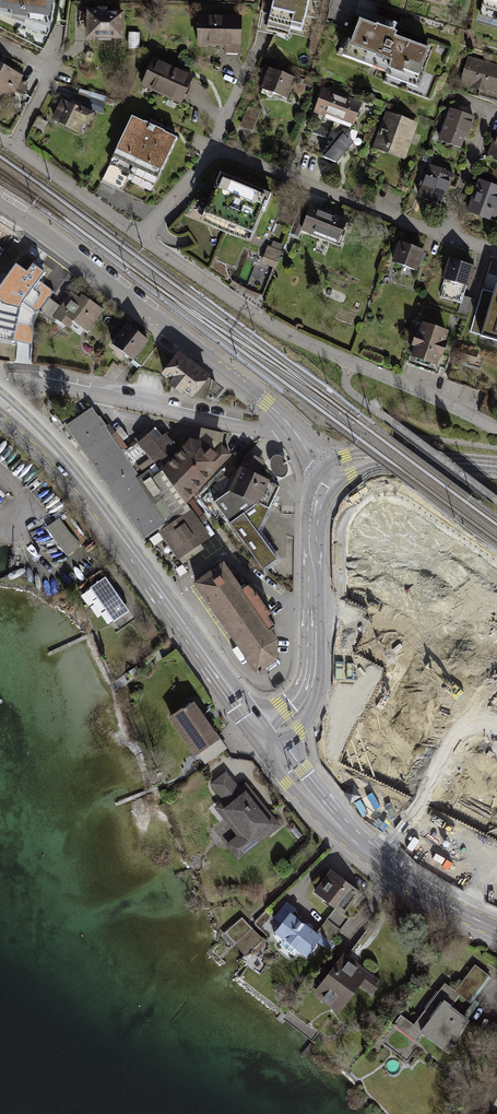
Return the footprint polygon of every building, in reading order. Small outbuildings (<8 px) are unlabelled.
[(13,13),(12,18),(26,20),(27,16),(49,20),(52,0),(0,0),(0,11),(13,13)] [(263,28),(301,39),(312,0),(271,0),(263,28)] [(98,13),(87,13),(87,41),(124,41),(124,13),(108,13),(108,10),(98,10),(98,13)] [(244,18),(200,16),(199,48),(227,48),(227,54),(243,55),(244,18)] [(434,52),(360,23),(345,62),(420,91),(434,52)] [(196,77),(154,60),(143,88),(184,105),(196,77)] [(469,62),(459,90),(494,101),(496,93),(496,71),(469,62)] [(0,64),(0,101),(8,105),(23,76),(0,64)] [(299,79),(271,69),(263,93),(291,103),(299,79)] [(365,101),(323,88),(315,113),(357,127),(365,101)] [(97,115),(64,99),(53,121),(83,135),(88,123),(92,125),(97,115)] [(260,111),(248,107),(240,128),(246,130),(253,132),(260,111)] [(477,121),(450,111),(439,144),(465,153),(477,121)] [(422,123),(388,112),(375,149),(409,161),(422,123)] [(115,159),(161,180),(179,139),(134,118),(115,159)] [(345,129),(323,157),(340,164),(357,143),(359,135),(345,129)] [(488,159),(496,162),(496,133),(488,159)] [(459,174),(432,164),(420,198),(447,207),(459,174)] [(207,224),(261,245),(278,196),(226,175),(207,224)] [(480,180),(467,217),(491,225),(496,209),(496,187),(480,180)] [(302,232),(343,248),(352,224),(311,208),(302,232)] [(428,253),(401,243),(395,263),(422,272),(428,253)] [(283,252),(268,247),(263,263),(278,268),(283,252)] [(476,267),(452,259),(445,282),(449,283),(444,297),(465,305),(476,267)] [(496,281),(480,334),(496,339),(496,281)] [(104,312),(76,294),(61,317),(89,335),(104,312)] [(453,334),(423,324),(412,360),(442,369),(453,334)] [(150,342),(130,325),(111,348),(132,364),(150,342)] [(477,359),(462,354),(460,360),(475,364),(477,359)] [(208,382),(178,358),(165,375),(174,382),(170,387),(182,397),(187,391),(196,398),(208,382)] [(92,409),(67,426),(144,537),(168,521),(170,524),(190,510),(185,502),(163,470),(166,467),(163,464),(178,451),(164,434),(157,441),(151,433),(148,435),(142,428),(133,436),(138,443),(128,450),(115,432),(114,432),(109,425),(104,428),(103,426),(104,425),(99,418),(98,419),(92,409)] [(166,467),(163,470),(185,502),(230,454),(222,447),(224,436),(213,433),(201,430),(199,442),(190,440),(166,467)] [(214,505),(264,572),(277,562),(258,534),(280,488),(257,477),(264,462),(247,455),(229,494),(214,505)] [(274,457),(271,462),(271,469),(274,474),(279,478),(284,479),(287,475),(289,469),(286,462),(283,459),(279,457),(274,457)] [(170,524),(160,531),(178,558),(209,537),(206,532),(207,531),(206,529),(204,529),(195,517),(196,515),(195,514),(194,515),(190,510),(170,524)] [(80,547),(59,519),(46,529),(67,557),(80,547)] [(208,577),(195,586),(196,587),(259,678),(279,664),(278,643),(273,635),(272,634),(276,630),(268,620),(271,617),(255,594),(248,590),(243,594),(224,566),(208,577)] [(136,618),(110,578),(83,595),(94,612),(99,609),(110,626),(114,632),(136,618)] [(222,743),(198,704),(172,720),(197,759),(222,743)] [(354,782),(346,772),(336,780),(344,790),(354,782)] [(228,847),(240,862),(283,826),(251,789),(245,794),(227,773),(211,786),(224,802),(216,809),(239,837),(228,847)] [(365,893),(336,871),(318,894),(347,916),(365,893)] [(243,915),(225,933),(246,955),(265,938),(243,915)] [(333,945),(303,919),(280,945),(310,971),(333,945)] [(378,979),(354,961),(323,1002),(346,1019),(378,979)] [(454,994),(444,986),(421,1015),(429,1021),(415,1038),(444,1061),(470,1028),(450,1012),(460,999),(468,1006),(488,981),(474,970),(454,994)]
